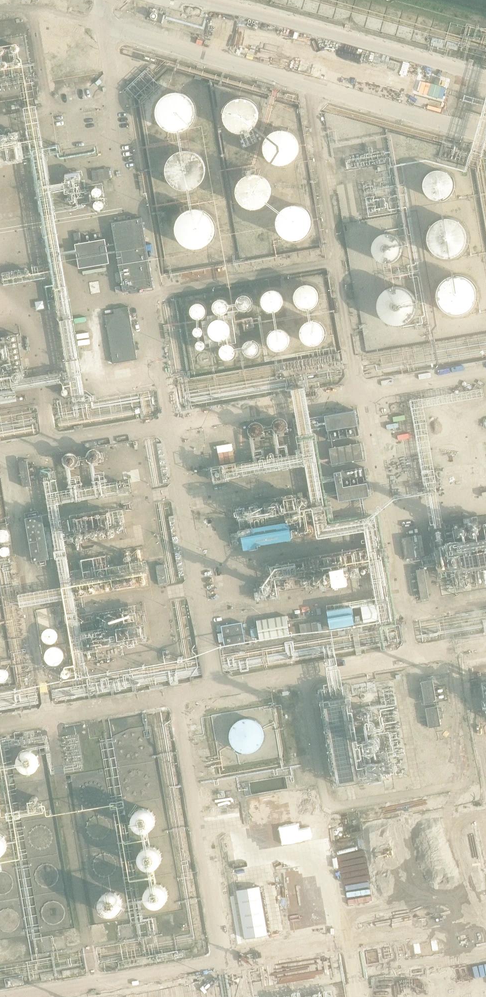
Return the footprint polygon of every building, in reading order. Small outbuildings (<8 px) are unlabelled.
[(195,116),(195,112),(195,108),(194,104),(192,101),(190,97),(187,95),(183,93),(179,92),(176,91),(172,91),(168,92),(164,94),(161,96),(158,99),(156,102),(155,106),(154,110),(154,114),(155,118),(156,121),(158,125),(161,128),(164,130),(168,132),(172,132),(176,133),(180,132),(183,131),(187,129),(190,126),(192,123),(194,120),(195,116)] [(258,116),(258,113),(258,109),(257,106),(256,103),(254,101),(251,99),(248,97),(245,96),(242,96),(239,96),(236,96),(233,98),(230,100),(228,102),(226,105),(225,108),(224,111),(224,114),(225,117),(226,120),(228,123),(230,125),(233,127),(236,129),(239,129),(242,130),(245,129),(248,128),(251,126),(254,124),(256,122),(257,119),(258,116)] [(298,150),(298,147),(298,143),(297,140),(295,137),(293,134),(290,132),(287,130),(284,129),(280,129),(277,129),(273,130),(270,131),(267,133),(265,136),(263,138),(262,142),(261,145),(261,149),(262,152),(263,155),(265,158),(267,161),(270,163),(273,164),(277,165),(280,165),(284,165),(287,164),(290,162),(293,160),(295,157),(297,154),(298,150)] [(20,157),(16,131),(0,133),(0,160),(20,157)] [(205,174),(206,170),(205,166),(204,162),(202,159),(200,156),(197,153),(194,151),(190,150),(186,149),(182,150),(178,151),(175,152),(172,154),(169,157),(167,160),(166,164),(165,168),(165,172),(166,175),(167,179),(169,182),(172,185),(175,187),(178,189),(182,190),(186,190),(190,190),(194,188),(197,186),(200,184),(202,181),(204,177),(205,174)] [(93,169),(94,179),(111,178),(110,168),(93,169)] [(82,169),(62,172),(66,196),(86,193),(82,169)] [(454,189),(454,185),(454,182),(453,179),(451,177),(449,174),(447,172),(444,171),(441,170),(438,169),(435,169),(432,170),(430,171),(427,173),(425,175),(423,178),(422,181),(422,184),(422,187),(422,190),(423,193),(425,195),(427,198),(430,199),(432,201),(435,201),(438,202),(441,201),(444,200),(447,199),(449,197),(451,194),(453,191),(454,189)] [(271,192),(271,188),(271,185),(270,182),(269,179),(267,177),(264,175),(261,173),(258,172),(255,172),(252,172),(249,173),(246,174),(243,176),(241,178),(239,181),(238,184),(238,187),(238,190),(238,193),(239,196),(241,199),(243,201),(246,203),(249,204),(252,205),(255,205),(258,205),(261,204),(264,202),(266,200),(268,198),(270,195),(271,192)] [(307,223),(307,220),(307,217),(306,214),(305,211),(303,208),(300,206),(297,205),(294,203),(291,203),(288,203),(285,204),(282,205),(279,207),(277,210),(275,212),(274,215),(273,219),(273,222),(274,225),(275,228),(277,231),(279,233),(282,235),(285,236),(288,237),(291,237),(294,237),(297,236),(300,234),(303,232),(305,229),(306,227),(307,223)] [(214,233),(215,229),(214,225),(213,222),(211,218),(209,215),(206,212),(202,211),(199,209),(195,209),(191,209),(187,210),(184,211),(180,214),(178,217),(176,220),(174,223),(173,227),(173,231),(174,235),(176,239),(178,242),(180,245),(184,247),(187,249),(191,250),(195,250),(199,249),(203,248),(206,246),(209,243),(211,240),(213,237),(214,233)] [(112,224),(115,244),(124,293),(153,288),(142,219),(112,224)] [(466,243),(466,239),(466,235),(465,232),(463,229),(461,226),(458,223),(455,221),(451,220),(448,220),(444,220),(440,221),(437,222),(434,224),(432,227),(430,230),(428,234),(428,237),(428,241),(428,244),(430,248),(432,251),(434,253),(437,256),(441,257),(444,258),(448,258),(451,258),(455,256),(458,255),(461,252),(463,249),(465,246),(466,243)] [(403,252),(404,249),(403,246),(402,243),(401,240),(399,238),(397,236),(394,234),(391,233),(388,233),(385,233),(382,234),(379,236),(377,238),(375,240),(374,243),(373,245),(373,248),(373,252),(374,254),(375,257),(377,259),(379,261),(382,263),(385,264),(388,264),(391,264),(394,263),(397,261),(399,259),(401,257),(402,254),(403,252)] [(105,241),(76,246),(80,269),(109,265),(105,241)] [(476,299),(476,295),(476,291),(475,288),(473,284),(471,281),(468,278),(464,277),(461,275),(457,275),(453,275),(449,276),(445,277),(442,280),(440,282),(437,286),(436,289),(435,293),(435,297),(436,301),(437,305),(439,308),(442,311),(445,313),(449,315),(453,316),(457,316),(461,315),(464,314),(468,312),(471,309),(473,306),(475,303),(476,299)] [(320,300),(320,298),(320,295),(319,293),(318,290),(316,288),(314,287),(312,285),(309,284),(307,284),(304,284),(302,285),(299,286),(297,287),(295,289),(294,291),(293,294),(292,296),(292,299),(293,302),(294,304),(295,306),(297,308),(299,310),(302,311),(304,311),(307,312),(309,311),(312,310),(314,309),(316,307),(318,305),(319,303),(320,300)] [(418,311),(418,307),(418,303),(417,299),(415,296),(412,293),(409,290),(406,288),(402,287),(398,286),(394,286),(390,287),(387,289),(384,291),(381,294),(379,297),(377,301),(376,305),(376,309),(377,313),(379,316),(381,320),(383,323),(387,325),(390,327),(394,328),(398,328),(402,327),(406,326),(409,324),(412,321),(415,318),(416,315),(418,311)] [(284,300),(283,296),(282,294),(281,292),(279,290),(277,289),(273,288),(271,288),(268,289),(266,290),(264,291),(262,293),(261,295),(260,297),(260,299),(260,301),(261,304),(262,306),(263,308),(265,309),(267,311),(269,312),(271,312),(274,312),(276,311),(280,309),(282,307),(283,305),(284,303),(284,300)] [(251,307),(252,304),(251,301),(250,298),(247,296),(244,296),(241,296),(239,297),(237,299),(236,302),(236,305),(237,308),(239,310),(241,311),(244,312),(247,311),(249,309),(251,307)] [(228,308),(228,305),(226,302),(225,301),(222,300),(221,300),(218,300),(216,301),(215,302),(213,304),(212,307),(213,311),(215,313),(217,315),(220,316),(224,315),(226,313),(228,311),(228,308)] [(207,311),(206,307),(205,305),(202,303),(199,303),(196,303),(193,305),(192,307),(191,310),(191,313),(193,316),(196,318),(198,319),(201,318),(204,317),(206,314),(207,311)] [(129,306),(105,310),(114,363),(139,358),(129,306)] [(230,332),(230,329),(230,327),(229,325),(228,322),(226,321),(224,319),(222,318),(220,318),(217,318),(215,319),(213,320),(211,322),(209,323),(208,326),(208,328),(208,331),(208,333),(209,335),(211,337),(213,339),(215,340),(217,341),(220,341),(222,340),(224,339),(226,338),(228,336),(229,334),(230,332)] [(324,333),(324,332),(324,330),(323,327),(322,325),(320,323),(318,321),(316,320),(314,320),(311,320),(309,320),(306,321),(304,322),(302,324),(301,326),(300,328),(299,330),(299,333),(300,337),(301,339),(302,341),(304,342),(306,344),(309,345),(311,345),(314,345),(316,344),(318,343),(320,342),(322,340),(323,338),(324,336),(324,333)] [(289,342),(290,339),(289,337),(288,334),(287,332),(285,330),(282,328),(279,328),(277,328),(274,328),(271,330),(269,332),(268,334),(267,337),(266,339),(267,342),(268,345),(269,347),(271,349),(274,350),(277,351),(279,351),(282,350),(285,349),(287,347),(288,345),(289,342)] [(258,352),(258,349),(258,346),(256,344),(254,342),(252,341),(249,341),(246,342),(244,344),(243,346),(242,349),(243,352),(244,354),(246,356),(249,357),(252,357),(254,356),(256,354),(258,352)] [(234,354),(235,351),(235,348),(233,345),(231,343),(228,343),(225,343),(222,344),(220,346),(219,349),(219,352),(220,355),(222,357),(225,358),(228,359),(231,358),(233,356),(234,354)] [(367,403),(370,414),(378,412),(376,401),(367,403)] [(355,409),(311,417),(313,429),(327,427),(329,440),(360,435),(355,409)] [(264,431),(263,428),(261,425),(260,424),(258,423),(255,422),(252,423),(250,425),(248,428),(247,431),(248,433),(250,436),(252,438),(255,439),(258,439),(261,437),(263,434),(264,431)] [(362,443),(330,448),(333,464),(364,458),(362,443)] [(101,460),(100,457),(98,454),(96,452),(92,451),(89,452),(86,454),(84,456),(83,459),(84,463),(85,465),(88,468),(91,469),(95,468),(97,467),(98,466),(100,463),(101,460)] [(78,465),(77,461),(76,459),(74,457),(72,456),(70,456),(67,457),(65,457),(64,458),(62,461),(61,462),(61,465),(61,468),(63,471),(65,472),(67,473),(69,473),(72,473),(75,471),(77,468),(78,465)] [(27,462),(20,464),(24,488),(31,486),(27,462)] [(365,466),(334,471),(339,501),(370,496),(365,466)] [(102,511),(66,516),(69,538),(105,533),(102,511)] [(43,517),(26,519),(33,563),(50,560),(43,517)] [(241,531),(244,548),(293,541),(290,523),(241,531)] [(419,533),(402,537),(406,559),(423,555),(419,533)] [(432,567),(485,558),(485,538),(429,548),(432,567)] [(363,549),(279,561),(283,585),(367,573),(363,549)] [(168,583),(165,565),(156,567),(160,585),(168,583)] [(424,568),(416,569),(421,599),(430,597),(424,568)] [(378,605),(362,607),(364,622),(380,620),(378,605)] [(327,611),(331,631),(355,627),(352,607),(327,611)] [(291,636),(287,615),(257,620),(261,641),(291,636)] [(302,635),(323,632),(321,620),(300,624),(302,635)] [(242,622),(222,626),(226,645),(246,642),(242,622)] [(44,642),(55,642),(56,628),(45,627),(44,642)] [(136,630),(86,638),(90,659),(140,651),(136,630)] [(63,655),(63,654),(62,650),(60,647),(57,645),(56,644),(53,644),(50,644),(49,645),(47,646),(45,648),(44,650),(43,654),(44,657),(45,660),(47,662),(49,663),(52,664),(55,664),(56,663),(60,661),(62,659),(63,657),(63,655)] [(164,651),(140,654),(142,668),(165,665),(164,651)] [(9,674),(9,671),(7,669),(6,667),(4,666),(1,666),(0,666),(0,682),(1,682),(2,682),(5,681),(7,680),(9,677),(9,674)] [(433,676),(422,678),(426,700),(437,698),(433,676)] [(326,695),(339,777),(360,774),(348,692),(326,695)] [(439,703),(427,705),(430,725),(442,723),(439,703)] [(262,738),(262,735),(262,731),(261,728),(259,725),(257,722),(254,720),(251,718),(248,717),(244,716),(241,716),(237,717),(234,719),(231,721),(229,723),(227,726),(226,730),(225,733),(225,737),(226,740),(227,743),(229,746),(231,749),(234,751),(237,752),(241,753),(244,753),(248,753),(251,752),(254,750),(257,748),(259,745),(261,742),(262,738)] [(41,762),(41,760),(41,757),(40,755),(39,752),(38,751),(36,749),(33,748),(31,747),(28,747),(26,747),(23,748),(21,749),(19,751),(18,753),(16,755),(16,757),(15,760),(16,762),(16,765),(18,767),(19,769),(21,770),(24,772),(26,772),(28,773),(31,772),(33,772),(36,770),(38,769),(39,767),(40,765),(41,762)] [(157,818),(157,815),(157,813),(156,810),(155,808),(153,806),(151,805),(149,803),(146,803),(144,803),(141,803),(139,804),(137,805),(135,807),(133,809),(132,812),(132,814),(132,817),(132,819),(133,822),(135,824),(137,826),(139,827),(141,828),(144,828),(147,828),(149,827),(151,826),(153,825),(155,823),(156,820),(157,818)] [(86,824),(94,839),(107,833),(100,817),(86,824)] [(2,852),(6,849),(8,845),(9,841),(8,836),(6,832),(2,830),(0,829),(0,852),(2,852)] [(165,856),(165,853),(165,851),(164,848),(163,846),(161,844),(159,842),(157,841),(154,840),(152,840),(149,840),(147,841),(144,842),(142,844),(141,846),(139,848),(139,851),(138,853),(139,856),(140,858),(141,861),(142,863),(144,864),(147,866),(149,866),(152,867),(155,866),(157,866),(159,864),(161,863),(163,861),(164,858),(165,856)] [(119,863),(119,860),(119,858),(118,855),(116,853),(115,851),(113,849),(110,848),(107,848),(105,848),(102,848),(100,849),(98,851),(96,853),(95,855),(94,858),(93,860),(94,863),(95,865),(96,868),(98,870),(100,871),(102,872),(105,873),(108,873),(110,872),(113,871),(115,870),(116,868),(118,865),(119,863)] [(169,892),(169,890),(169,887),(168,885),(167,882),(165,880),(163,879),(160,878),(158,877),(155,878),(152,878),(150,880),(148,881),(146,883),(145,886),(145,888),(145,891),(145,894),(146,896),(148,898),(150,900),(152,901),(155,902),(158,902),(160,902),(163,901),(165,899),(167,897),(168,895),(169,892)] [(123,901),(124,898),(123,896),(122,893),(121,891),(119,889),(117,887),(115,886),(112,886),(110,885),(107,886),(105,887),(102,888),(100,890),(99,892),(98,895),(97,897),(97,900),(98,902),(99,905),(100,907),(102,909),(105,910),(107,911),(110,912),(112,912),(115,911),(117,910),(119,908),(121,906),(122,904),(123,901)] [(260,886),(237,890),(245,939),(268,935),(260,886)] [(20,926),(16,907),(0,911),(0,927),(1,931),(20,926)]
